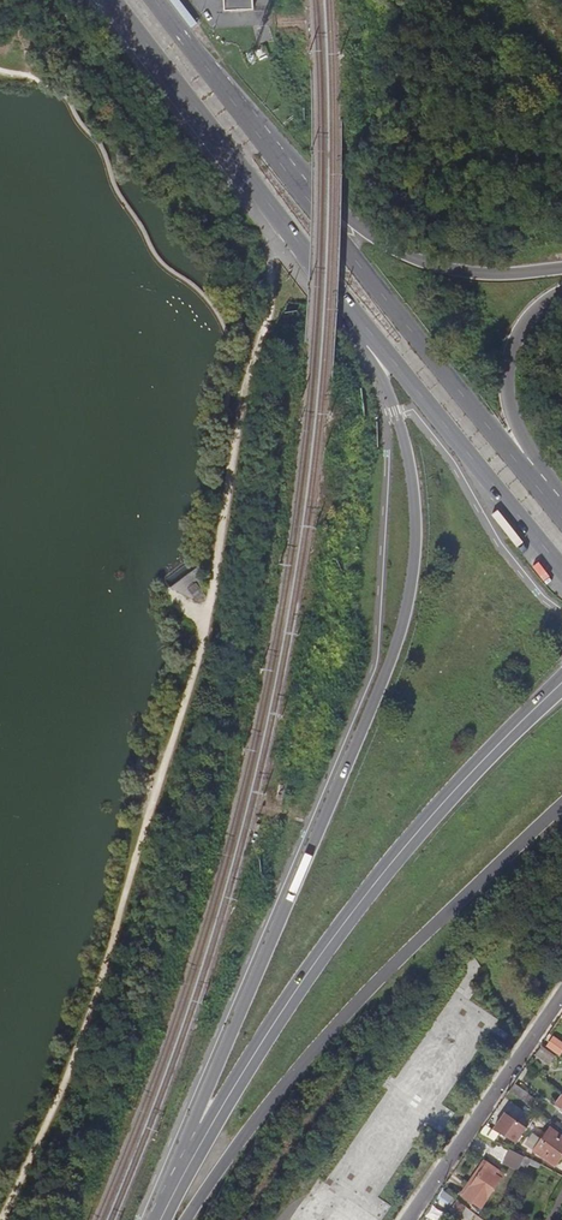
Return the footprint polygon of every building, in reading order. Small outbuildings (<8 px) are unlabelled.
[(221,11),(237,11),(252,10),(251,0),(220,0),(221,11)] [(551,1048),(561,1056),(561,1041),(558,1038),(551,1048)] [(557,1057),(545,1048),(538,1057),(550,1066),(557,1057)] [(530,1095),(517,1086),(513,1092),(520,1097),(525,1101),(530,1095)] [(508,1115),(496,1132),(488,1127),(483,1135),(498,1143),(503,1137),(516,1146),(528,1129),(508,1115)] [(550,1129),(534,1150),(555,1166),(561,1156),(561,1138),(550,1129)] [(505,1160),(519,1168),(525,1157),(511,1149),(505,1160)] [(485,1208),(504,1178),(494,1172),(498,1166),(491,1161),(468,1197),(485,1208)] [(494,1172),(504,1178),(508,1172),(498,1166),(494,1172)]
